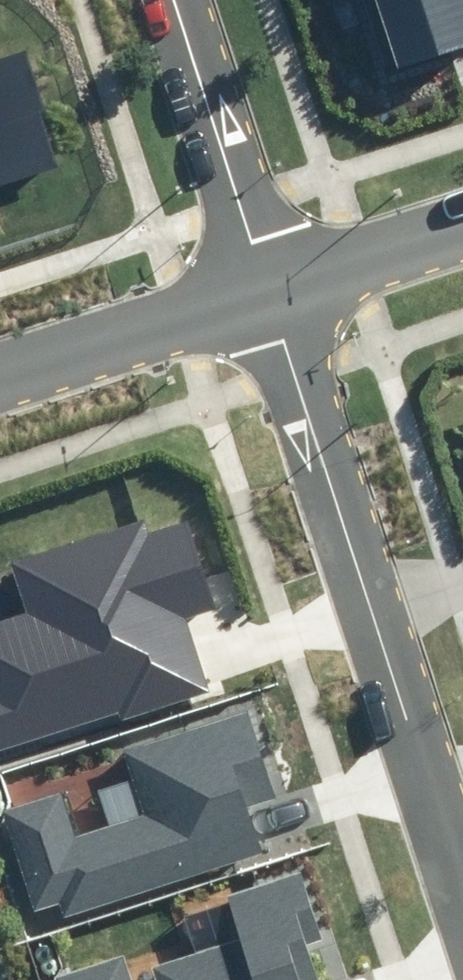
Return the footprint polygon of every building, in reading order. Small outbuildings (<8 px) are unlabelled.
[(397,67),(462,48),(462,0),(378,0),(397,67)] [(55,166),(19,60),(0,67),(0,184),(55,166)] [(201,687),(179,618),(212,608),(184,522),(151,533),(145,516),(11,560),(29,614),(0,623),(0,751),(201,687)] [(81,833),(67,790),(9,808),(41,908),(58,902),(63,919),(264,855),(249,808),(278,799),(251,714),(123,754),(142,814),(81,833)] [(304,947),(321,942),(300,876),(226,898),(239,939),(146,967),(150,979),(314,979),(304,947)] [(39,957),(41,959),(43,959),(46,959),(48,958),(50,956),(51,954),(51,952),(51,949),(49,947),(47,946),(45,945),(42,945),(40,946),(39,947),(37,949),(37,951),(37,953),(37,955),(39,957)] [(59,979),(131,979),(125,960),(59,979)] [(43,973),(45,975),(48,976),(50,975),(52,974),(54,973),(55,970),(56,968),(55,966),(54,963),(52,962),(49,961),(47,961),(45,962),(43,963),(42,965),(41,967),(41,969),(42,971),(43,973)]
